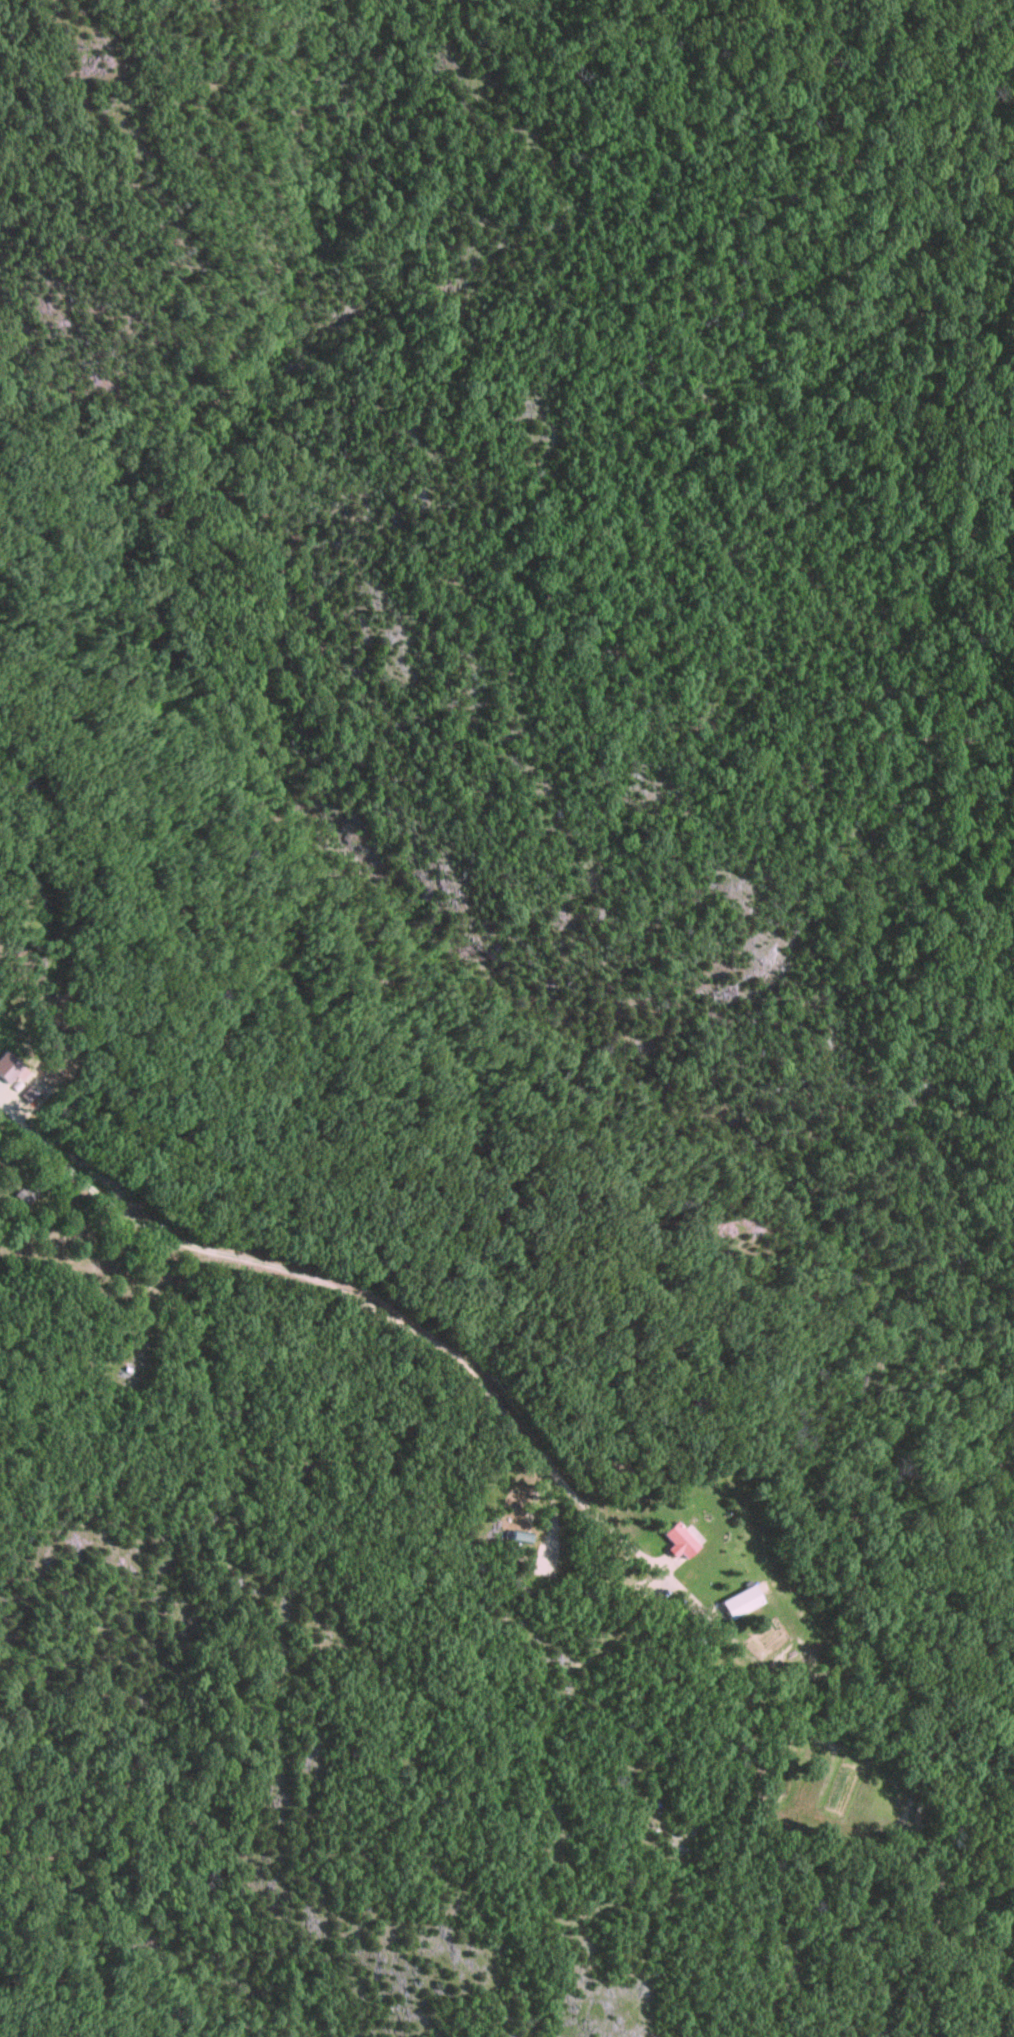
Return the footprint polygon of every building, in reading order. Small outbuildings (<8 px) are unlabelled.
[(660,1536),(684,1560),(697,1547),(673,1523),(660,1536)] [(532,1536),(509,1535),(509,1543),(532,1544),(532,1536)] [(718,1603),(727,1622),(761,1606),(753,1587),(718,1603)]
